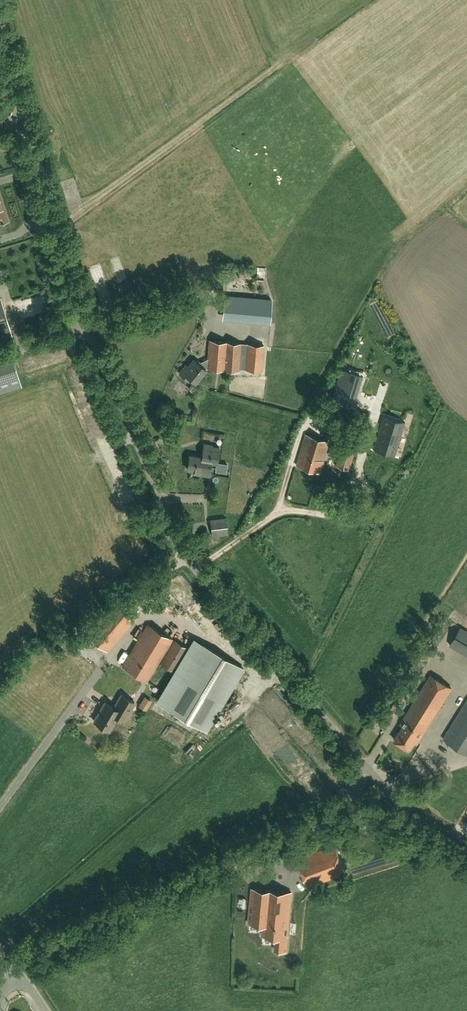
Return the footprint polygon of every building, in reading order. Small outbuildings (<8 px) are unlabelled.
[(113,260),(117,272),(123,270),(120,258),(113,260)] [(103,268),(94,270),(97,283),(106,281),(103,268)] [(126,278),(121,282),(125,288),(131,284),(126,278)] [(225,295),(223,315),(232,316),(233,296),(225,295)] [(12,338),(0,299),(0,342),(12,338)] [(264,311),(264,302),(240,302),(240,311),(264,311)] [(199,363),(204,368),(238,371),(240,356),(246,356),(245,367),(261,368),(263,346),(248,345),(210,342),(209,358),(200,362),(199,363)] [(194,359),(188,366),(186,365),(179,373),(188,381),(190,378),(195,382),(205,370),(204,369),(204,368),(199,363),(194,359)] [(0,365),(0,393),(21,386),(13,361),(0,365)] [(341,369),(332,400),(340,402),(353,406),(362,375),(360,374),(341,369)] [(382,441),(398,447),(409,413),(393,408),(382,441)] [(181,434),(165,430),(163,440),(178,444),(181,434)] [(319,472),(328,442),(305,435),(295,465),(319,472)] [(200,460),(210,462),(216,463),(219,447),(212,446),(212,445),(203,443),(203,448),(202,448),(201,457),(200,460)] [(348,470),(354,450),(341,446),(335,466),(348,470)] [(208,475),(210,462),(200,460),(201,457),(189,455),(189,456),(187,458),(186,462),(188,464),(187,469),(193,470),(192,473),(208,475)] [(211,536),(227,534),(225,518),(209,520),(211,536)] [(123,612),(133,604),(125,595),(115,603),(123,612)] [(106,651),(132,621),(112,603),(86,634),(106,651)] [(146,681),(172,639),(147,624),(121,666),(146,681)] [(460,626),(448,645),(466,657),(466,631),(460,626)] [(160,664),(173,671),(187,648),(174,640),(160,664)] [(243,668),(203,644),(166,707),(205,731),(243,668)] [(413,742),(416,744),(450,688),(430,676),(400,724),(403,726),(394,740),(409,749),(413,742)] [(116,716),(122,721),(134,702),(121,695),(113,707),(105,702),(93,721),(97,723),(97,725),(102,728),(104,728),(108,730),(116,716)] [(442,739),(466,754),(466,699),(442,739)] [(394,715),(399,708),(393,704),(388,711),(394,715)] [(387,727),(392,718),(381,711),(375,720),(387,727)] [(307,886),(344,873),(334,846),(297,859),(307,886)] [(248,923),(263,924),(262,935),(276,936),(275,950),(286,951),(288,937),(287,937),(291,892),(282,891),(276,891),(252,888),(248,923)]
